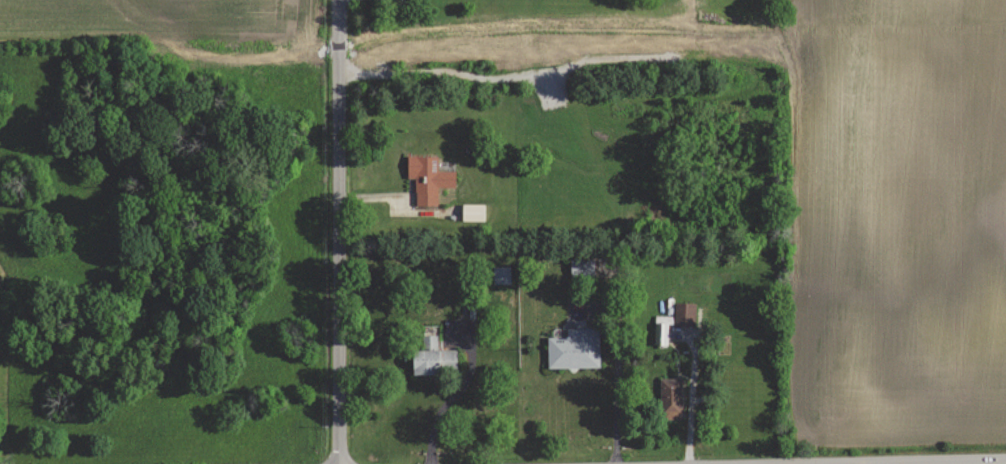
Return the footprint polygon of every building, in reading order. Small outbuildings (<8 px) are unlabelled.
[(438,157),(408,156),(408,179),(417,179),(416,206),(438,206),(438,187),(456,187),(456,171),(438,171),(438,157)] [(485,221),(485,205),(463,204),(463,221),(485,221)] [(571,277),(595,276),(595,259),(571,260),(571,277)] [(493,284),(511,284),(510,266),(493,267),(493,284)] [(696,303),(675,303),(675,326),(695,326),(696,303)] [(673,324),(674,317),(656,316),(655,345),(667,345),(668,324),(673,324)] [(600,368),(599,329),(569,329),(569,337),(548,337),(548,369),(600,368)] [(457,349),(413,350),(414,375),(442,374),(442,369),(457,368),(457,349)] [(683,379),(662,378),(661,419),(682,420),(683,379)]
